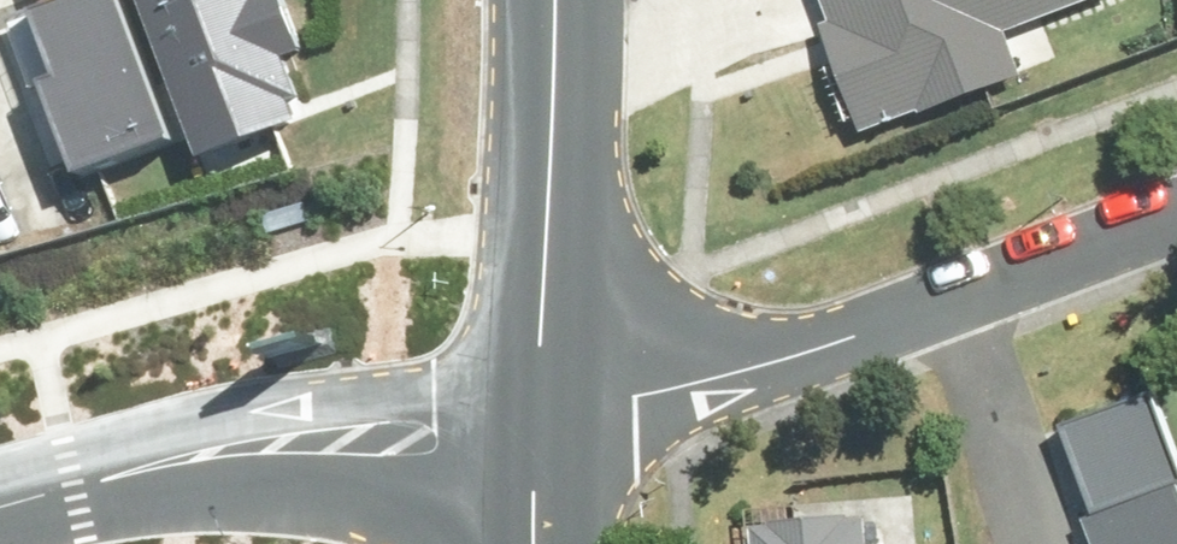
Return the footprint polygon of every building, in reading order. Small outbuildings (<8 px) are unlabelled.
[(126,0),(68,0),(52,6),(71,56),(47,65),(80,155),(171,122),(126,0)] [(317,117),(296,59),(311,53),(292,0),(157,0),(208,147),(231,139),(234,146),(317,117)] [(831,25),(875,142),(1040,79),(1023,33),(1111,0),(822,0),(831,25)] [(1103,502),(1176,475),(1176,448),(1155,387),(1072,417),(1103,502)] [(1103,502),(1086,508),(1100,543),(1176,543),(1176,475),(1103,502)] [(913,521),(777,521),(777,543),(913,543),(913,521)]
